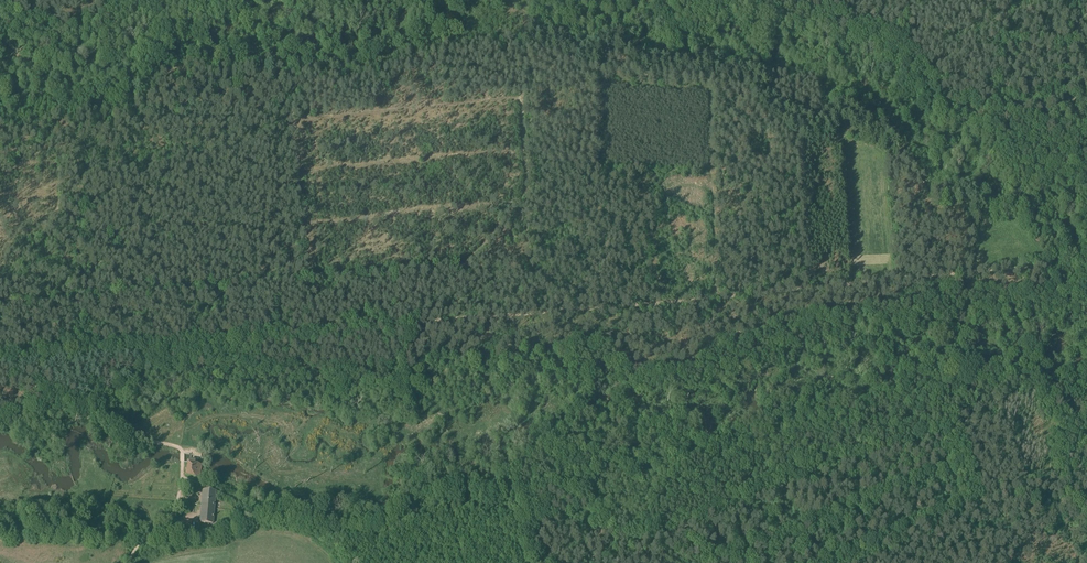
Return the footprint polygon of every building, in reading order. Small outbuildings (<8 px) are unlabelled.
[(200,477),(203,464),(195,462),(195,460),(189,459),(186,474),(200,477)] [(200,522),(212,523),(215,490),(203,489),(200,522)] [(180,527),(191,527),(191,519),(180,519),(180,527)]
